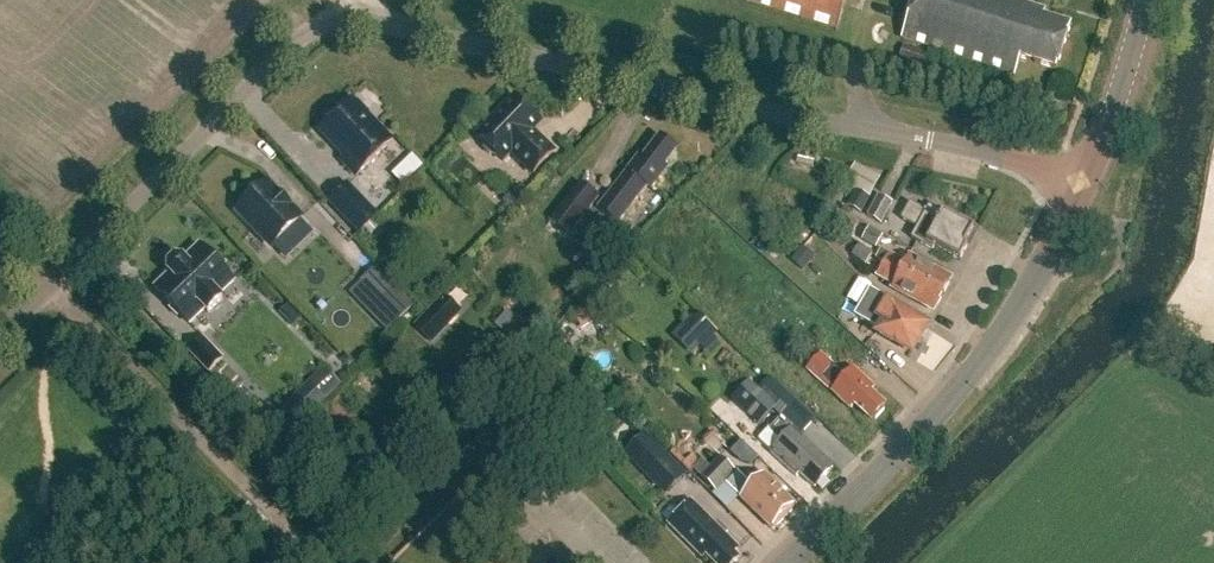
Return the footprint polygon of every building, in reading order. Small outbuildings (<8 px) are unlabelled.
[(746,2),(837,31),(847,0),(747,0),(746,2)] [(1071,27),(1044,18),(1046,12),(1025,6),(1027,0),(1025,0),(915,0),(902,39),(1015,76),(1021,60),(1057,71),(1071,27)] [(922,68),(926,54),(905,47),(900,60),(922,68)] [(515,99),(478,137),(484,143),(484,150),(491,157),(498,156),(504,162),(512,154),(533,175),(554,153),(533,132),(541,124),(515,99)] [(368,115),(358,105),(355,104),(352,101),(321,131),(345,156),(341,160),(358,177),(392,143),(368,118),(368,115)] [(648,187),(652,191),(664,176),(660,174),(677,152),(673,149),(673,146),(667,141),(664,142),(660,139),(644,160),(640,156),(598,210),(618,226),(648,187)] [(393,169),(402,182),(425,167),(416,154),(393,169)] [(278,195),(267,183),(238,211),(273,248),(303,220),(291,208),(292,208),(279,194),(278,195)] [(600,198),(581,184),(552,221),(571,236),(600,198)] [(378,218),(348,186),(330,202),(361,234),(378,218)] [(862,214),(869,200),(858,194),(850,208),(862,214)] [(879,195),(866,217),(881,225),(893,203),(879,195)] [(960,262),(976,233),(974,231),(960,223),(959,219),(948,213),(944,214),(943,214),(942,215),(929,208),(927,213),(910,204),(901,220),(918,229),(912,240),(933,251),(935,248),(960,262)] [(884,238),(870,230),(863,242),(877,250),(884,238)] [(866,266),(873,256),(860,246),(853,256),(866,266)] [(235,283),(207,254),(201,247),(186,261),(184,259),(176,259),(170,265),(170,273),(171,275),(156,289),(191,325),(206,311),(209,315),(224,301),(220,297),(235,283)] [(943,297),(951,283),(927,270),(927,266),(909,257),(906,264),(889,255),(883,266),(943,297)] [(936,311),(943,297),(883,266),(877,278),(894,287),(892,290),(913,302),(914,298),(936,311)] [(378,301),(397,321),(414,306),(394,285),(378,301)] [(431,342),(460,310),(447,298),(417,329),(431,342)] [(912,354),(928,328),(903,314),(904,311),(887,301),(876,320),(879,322),(876,328),(880,331),(878,334),(883,338),(912,354)] [(676,334),(694,350),(705,338),(686,322),(676,334)] [(223,360),(203,338),(189,352),(210,373),(223,360)] [(821,357),(808,371),(819,381),(833,393),(851,410),(854,406),(871,421),(873,419),(876,421),(885,411),(882,409),(885,406),(871,394),(875,390),(854,370),(846,379),(832,367),(821,357)] [(816,420),(771,378),(758,392),(777,409),(775,411),(802,436),(816,420)] [(777,409),(750,383),(734,401),(761,426),(775,411),(777,409)] [(300,429),(322,407),(327,402),(310,385),(283,411),(300,429)] [(815,489),(834,469),(781,420),(769,433),(781,444),(771,454),(797,478),(800,475),(815,489)] [(738,453),(755,468),(766,456),(749,441),(738,453)] [(737,472),(721,457),(710,467),(704,461),(695,471),(717,492),(737,472)] [(672,461),(660,477),(682,494),(694,478),(672,461)] [(742,499),(771,529),(773,527),(778,527),(784,521),(784,516),(794,505),(765,476),(754,487),(740,472),(728,484),(742,499)] [(714,525),(692,502),(668,524),(703,559),(706,556),(713,562),(737,562),(739,560),(734,555),(740,550),(725,536),(729,532),(718,522),(714,525)]
